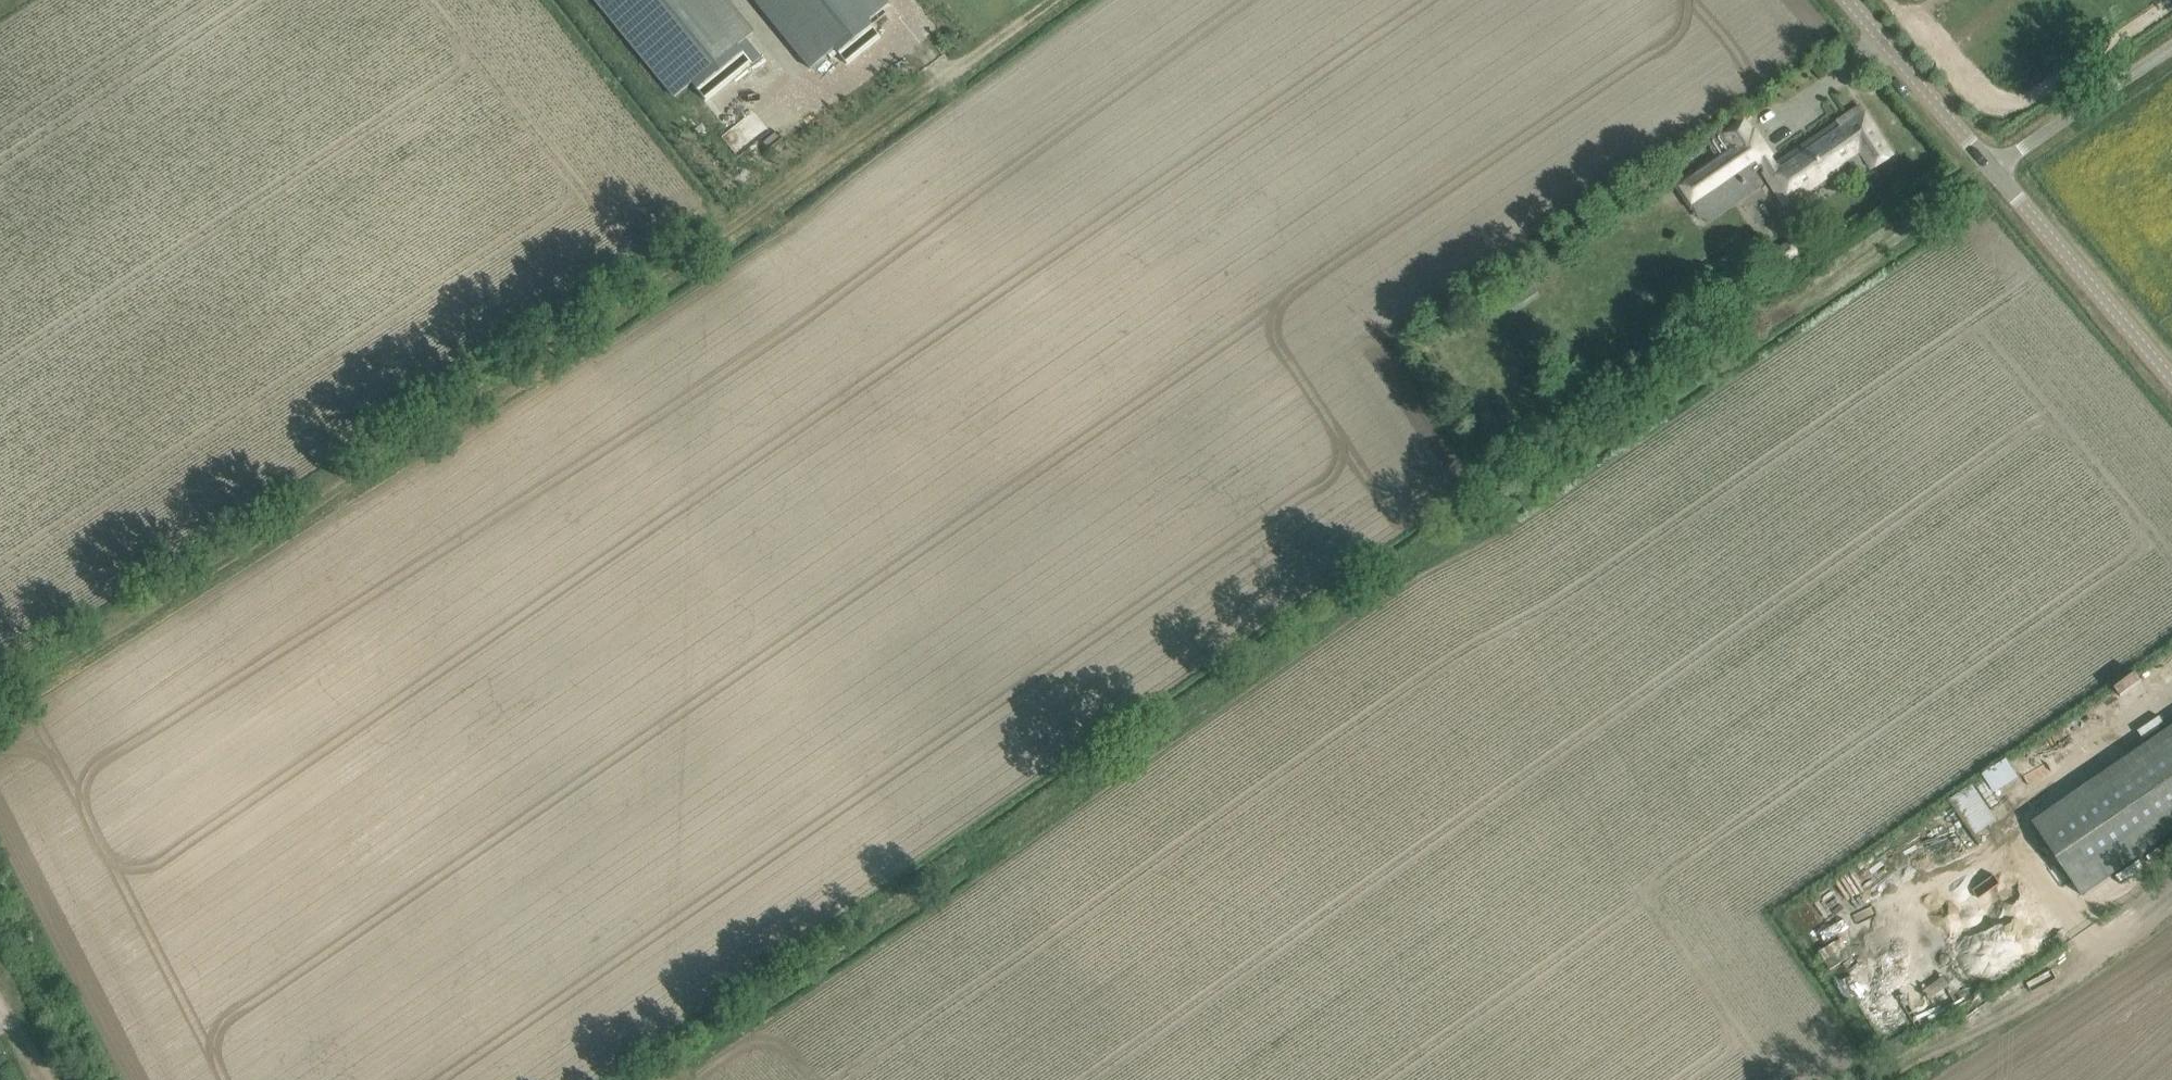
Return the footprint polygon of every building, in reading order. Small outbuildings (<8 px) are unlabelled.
[(673,96),(690,82),(706,101),(760,57),(745,38),(754,30),(729,0),(595,0),(673,96)] [(811,68),(827,55),(831,60),(838,54),(848,65),(881,38),(867,22),(889,5),(885,0),(756,0),(811,68)] [(1717,157),(1676,185),(1692,208),(1696,205),(1698,209),(1762,166),(1765,171),(1764,172),(1784,204),(1842,166),(1847,175),(1868,162),(1873,169),(1893,156),(1861,106),(1843,118),(1777,163),(1755,131),(1754,131),(1745,117),(1721,133),(1707,142),(1717,157)] [(2171,754),(2171,732),(2162,739),(2171,754)]
